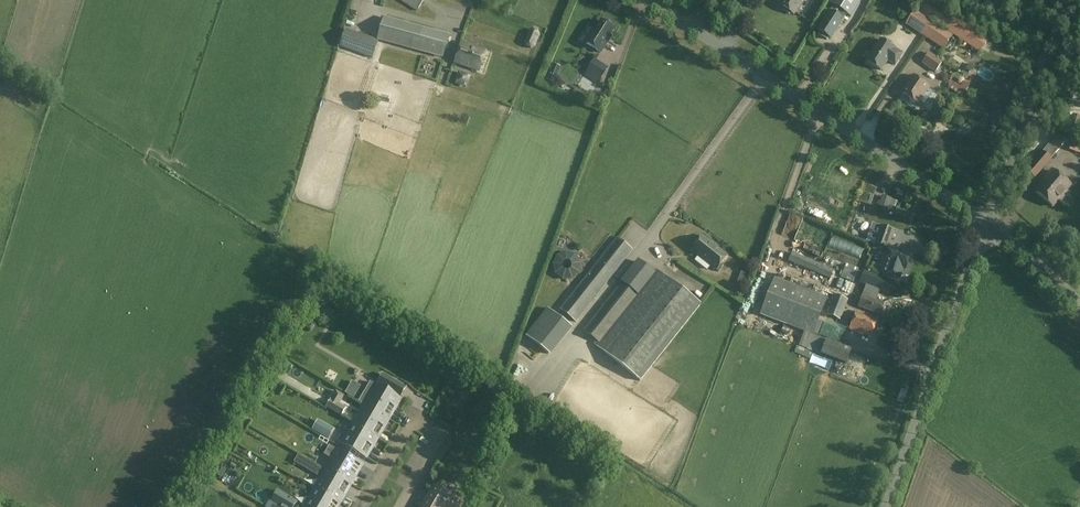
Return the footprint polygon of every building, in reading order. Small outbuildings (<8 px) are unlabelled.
[(417,11),(424,0),(400,0),(417,11)] [(782,7),(782,10),(788,13),(790,13),(791,12),(793,14),(802,0),(777,0),(781,3),(780,5),(782,7)] [(820,32),(818,35),(827,40),(829,38),(831,39),(845,17),(849,19),(861,0),(833,0),(829,6),(833,8),(818,31),(820,32)] [(980,51),(988,40),(964,24),(929,0),(922,0),(916,9),(980,51)] [(914,12),(907,23),(945,49),(953,37),(914,12)] [(451,35),(384,16),(378,40),(347,28),(340,47),(373,58),(379,41),(443,58),(451,35)] [(590,37),(591,37),(587,43),(600,52),(604,46),(605,46),(611,37),(609,36),(613,30),(600,21),(590,37)] [(525,46),(531,49),(535,47),(536,45),(535,44),(538,38),(539,38),(540,35),(538,31),(532,29),(528,30),(527,33),(528,33),(525,40),(524,40),(523,43),(525,46)] [(883,64),(886,59),(894,65),(901,55),(894,50),(894,49),(880,40),(867,61),(880,70),(884,65),(883,64)] [(455,62),(479,70),(485,52),(461,44),(455,62)] [(922,63),(935,73),(943,62),(930,53),(922,63)] [(586,70),(600,80),(608,68),(594,58),(586,70)] [(553,83),(560,67),(552,64),(545,80),(553,83)] [(919,103),(921,101),(926,104),(934,92),(929,89),(930,87),(913,76),(903,93),(919,103)] [(1070,123),(1079,126),(1079,124),(1079,117),(1073,115),(1070,123)] [(1059,134),(1042,152),(1026,171),(1035,178),(1051,159),(1067,141),(1059,134)] [(1070,186),(1054,172),(1036,193),(1052,206),(1070,186)] [(892,199),(883,196),(878,208),(887,211),(892,199)] [(889,249),(895,231),(881,226),(875,244),(868,242),(867,246),(876,249),(877,246),(889,249)] [(576,323),(633,250),(616,237),(559,310),(576,323)] [(699,241),(696,240),(693,244),(694,247),(691,251),(716,270),(727,256),(702,237),(699,241)] [(576,250),(554,246),(550,270),(572,274),(576,250)] [(805,264),(809,253),(790,246),(786,257),(805,264)] [(905,271),(910,256),(891,250),(886,264),(905,271)] [(847,275),(853,262),(842,257),(837,270),(847,275)] [(640,381),(701,305),(657,270),(655,273),(638,260),(621,282),(638,295),(637,297),(621,284),(583,331),(599,343),(596,346),(640,381)] [(825,273),(828,263),(818,260),(814,270),(825,273)] [(736,265),(734,274),(743,277),(746,268),(736,265)] [(813,335),(822,313),(828,298),(775,277),(760,314),(805,332),(813,335)] [(841,320),(848,300),(835,295),(827,315),(841,320)] [(861,297),(858,308),(878,315),(882,305),(861,297)] [(321,315),(326,307),(320,304),(315,302),(311,309),(315,311),(315,312),(321,315)] [(526,336),(551,356),(573,329),(548,309),(526,336)] [(871,338),(877,320),(856,313),(850,330),(871,338)] [(821,354),(827,340),(813,335),(805,332),(799,346),(821,354)] [(852,350),(827,340),(821,354),(847,364),(852,350)] [(405,387),(382,373),(376,383),(400,396),(405,387)] [(401,400),(370,382),(358,402),(363,405),(363,404),(389,419),(390,419),(387,418),(394,406),(396,408),(401,400)] [(327,407),(341,416),(346,408),(339,404),(344,395),(337,391),(331,399),(327,407)] [(380,425),(385,427),(389,419),(363,404),(363,405),(357,415),(359,417),(355,425),(352,423),(352,424),(378,439),(378,438),(374,436),(380,425)] [(325,427),(317,422),(312,431),(320,436),(325,427)] [(378,439),(352,424),(346,435),(348,436),(344,444),(341,442),(341,443),(367,458),(363,455),(369,444),(374,446),(378,439)] [(334,459),(332,458),(325,469),(351,484),(356,477),(351,474),(358,463),(363,465),(337,449),(336,450),(339,452),(334,459)] [(293,461),(317,475),(321,468),(311,462),(297,454),(293,461)] [(351,485),(351,484),(325,469),(328,471),(323,479),(321,477),(314,488),(340,504),(345,496),(340,493),(347,482),(351,485)] [(340,504),(314,488),(314,489),(316,490),(312,498),(309,497),(303,506),(332,506),(335,501),(340,504)] [(428,500),(424,506),(454,506),(458,501),(435,488),(430,496),(431,497),(429,500),(428,500)] [(280,506),(293,506),(296,502),(277,490),(270,501),(280,506)]
